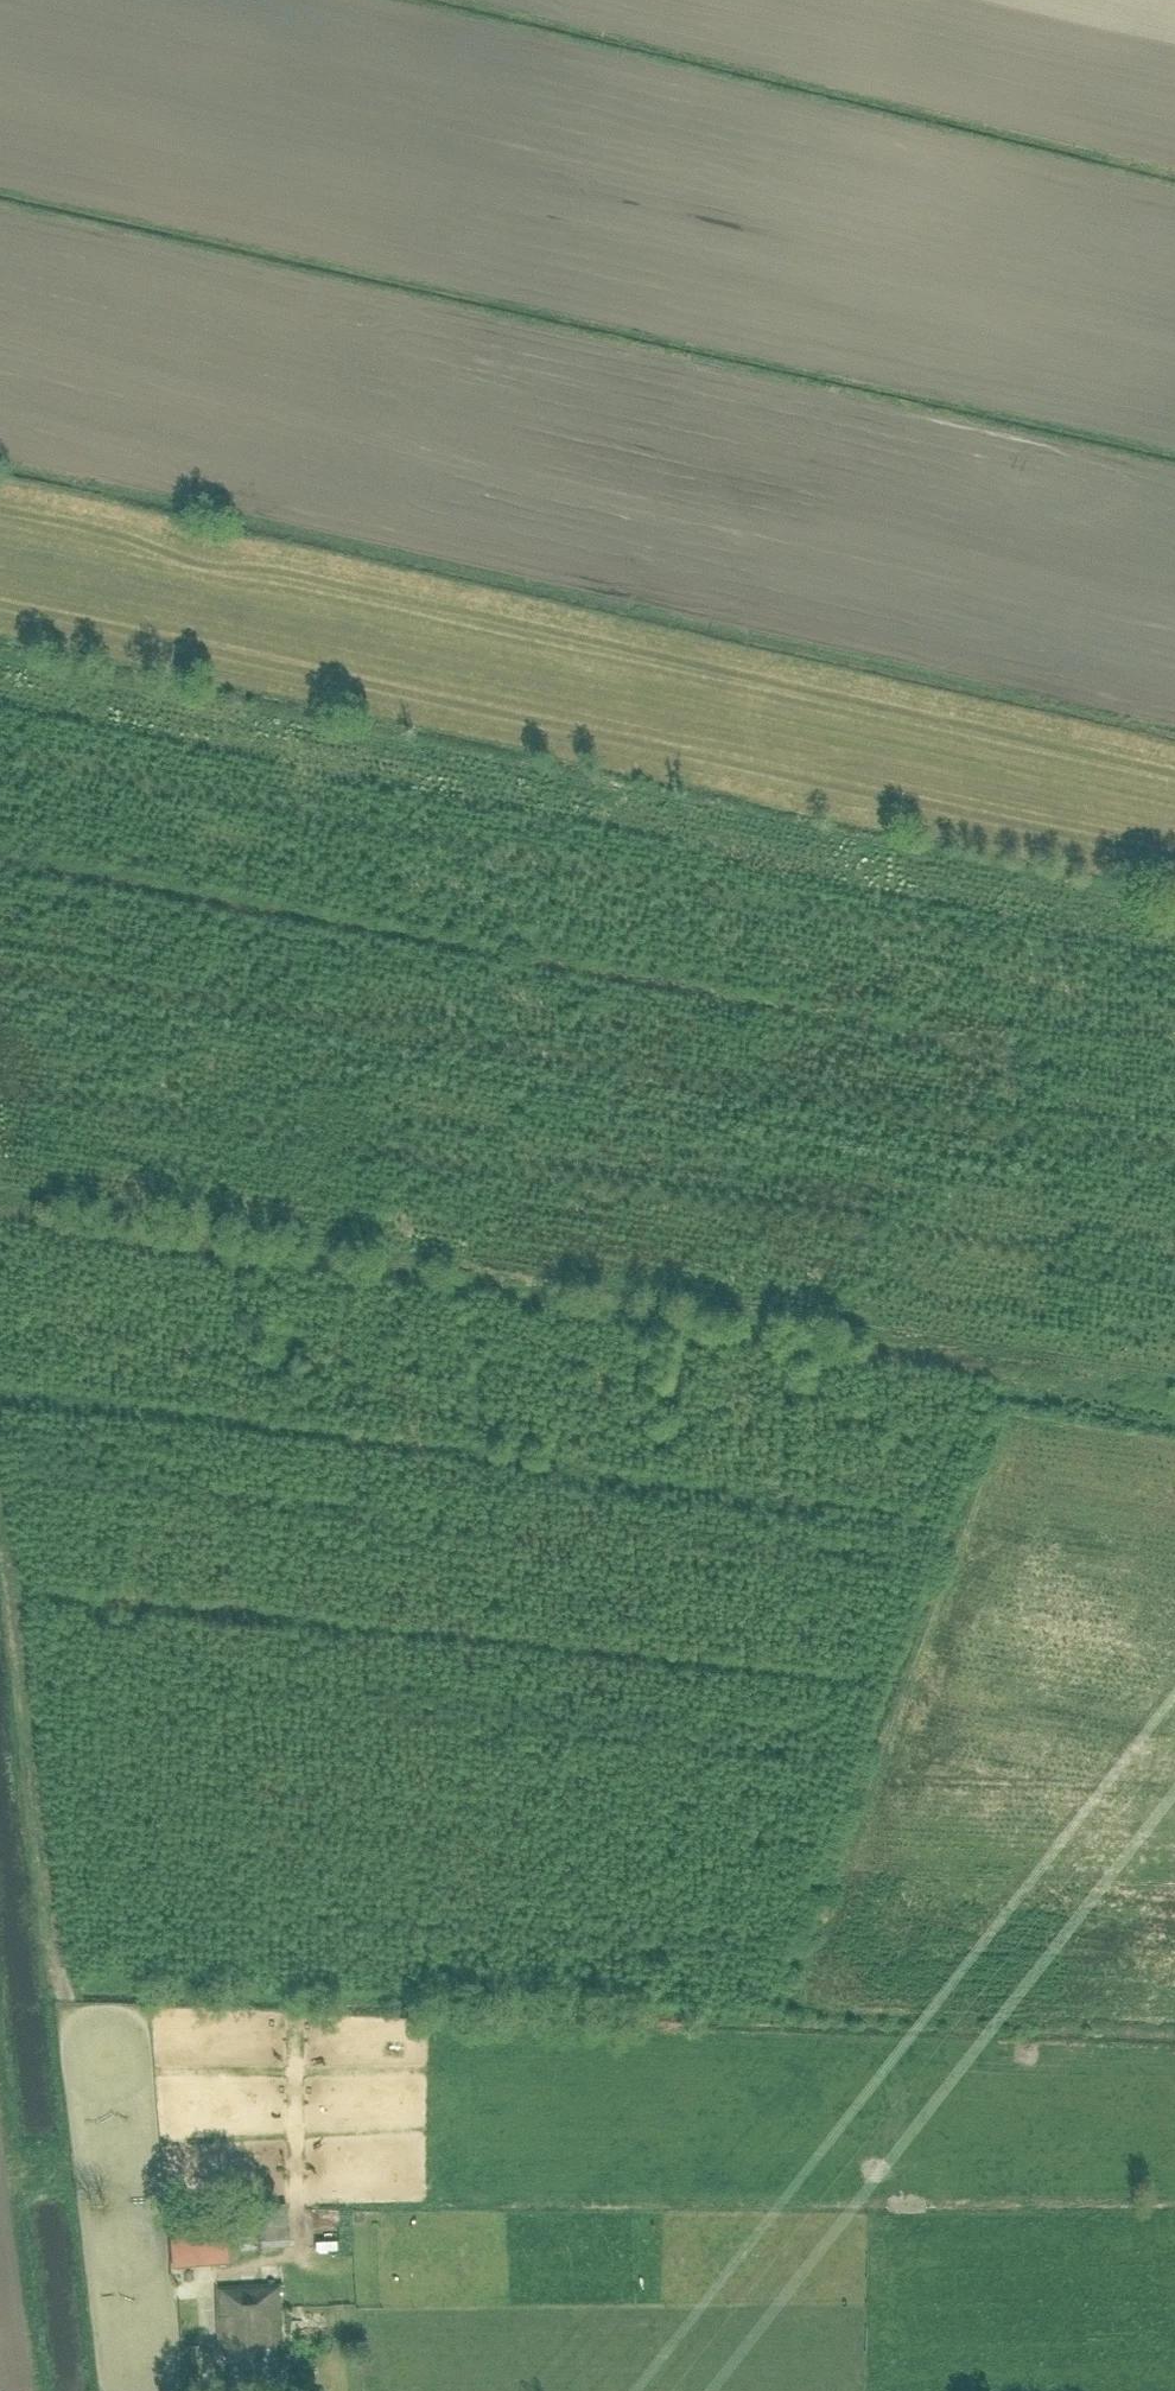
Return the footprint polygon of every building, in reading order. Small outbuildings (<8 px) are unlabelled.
[(170,2220),(173,2268),(230,2264),(227,2216),(170,2220)] [(260,2249),(290,2247),(288,2226),(259,2227),(259,2228),(239,2230),(240,2246),(260,2245),(260,2249)] [(285,2352),(282,2285),(216,2288),(219,2350),(228,2350),(228,2363),(231,2363),(232,2388),(284,2386),(282,2352),(285,2352)]
